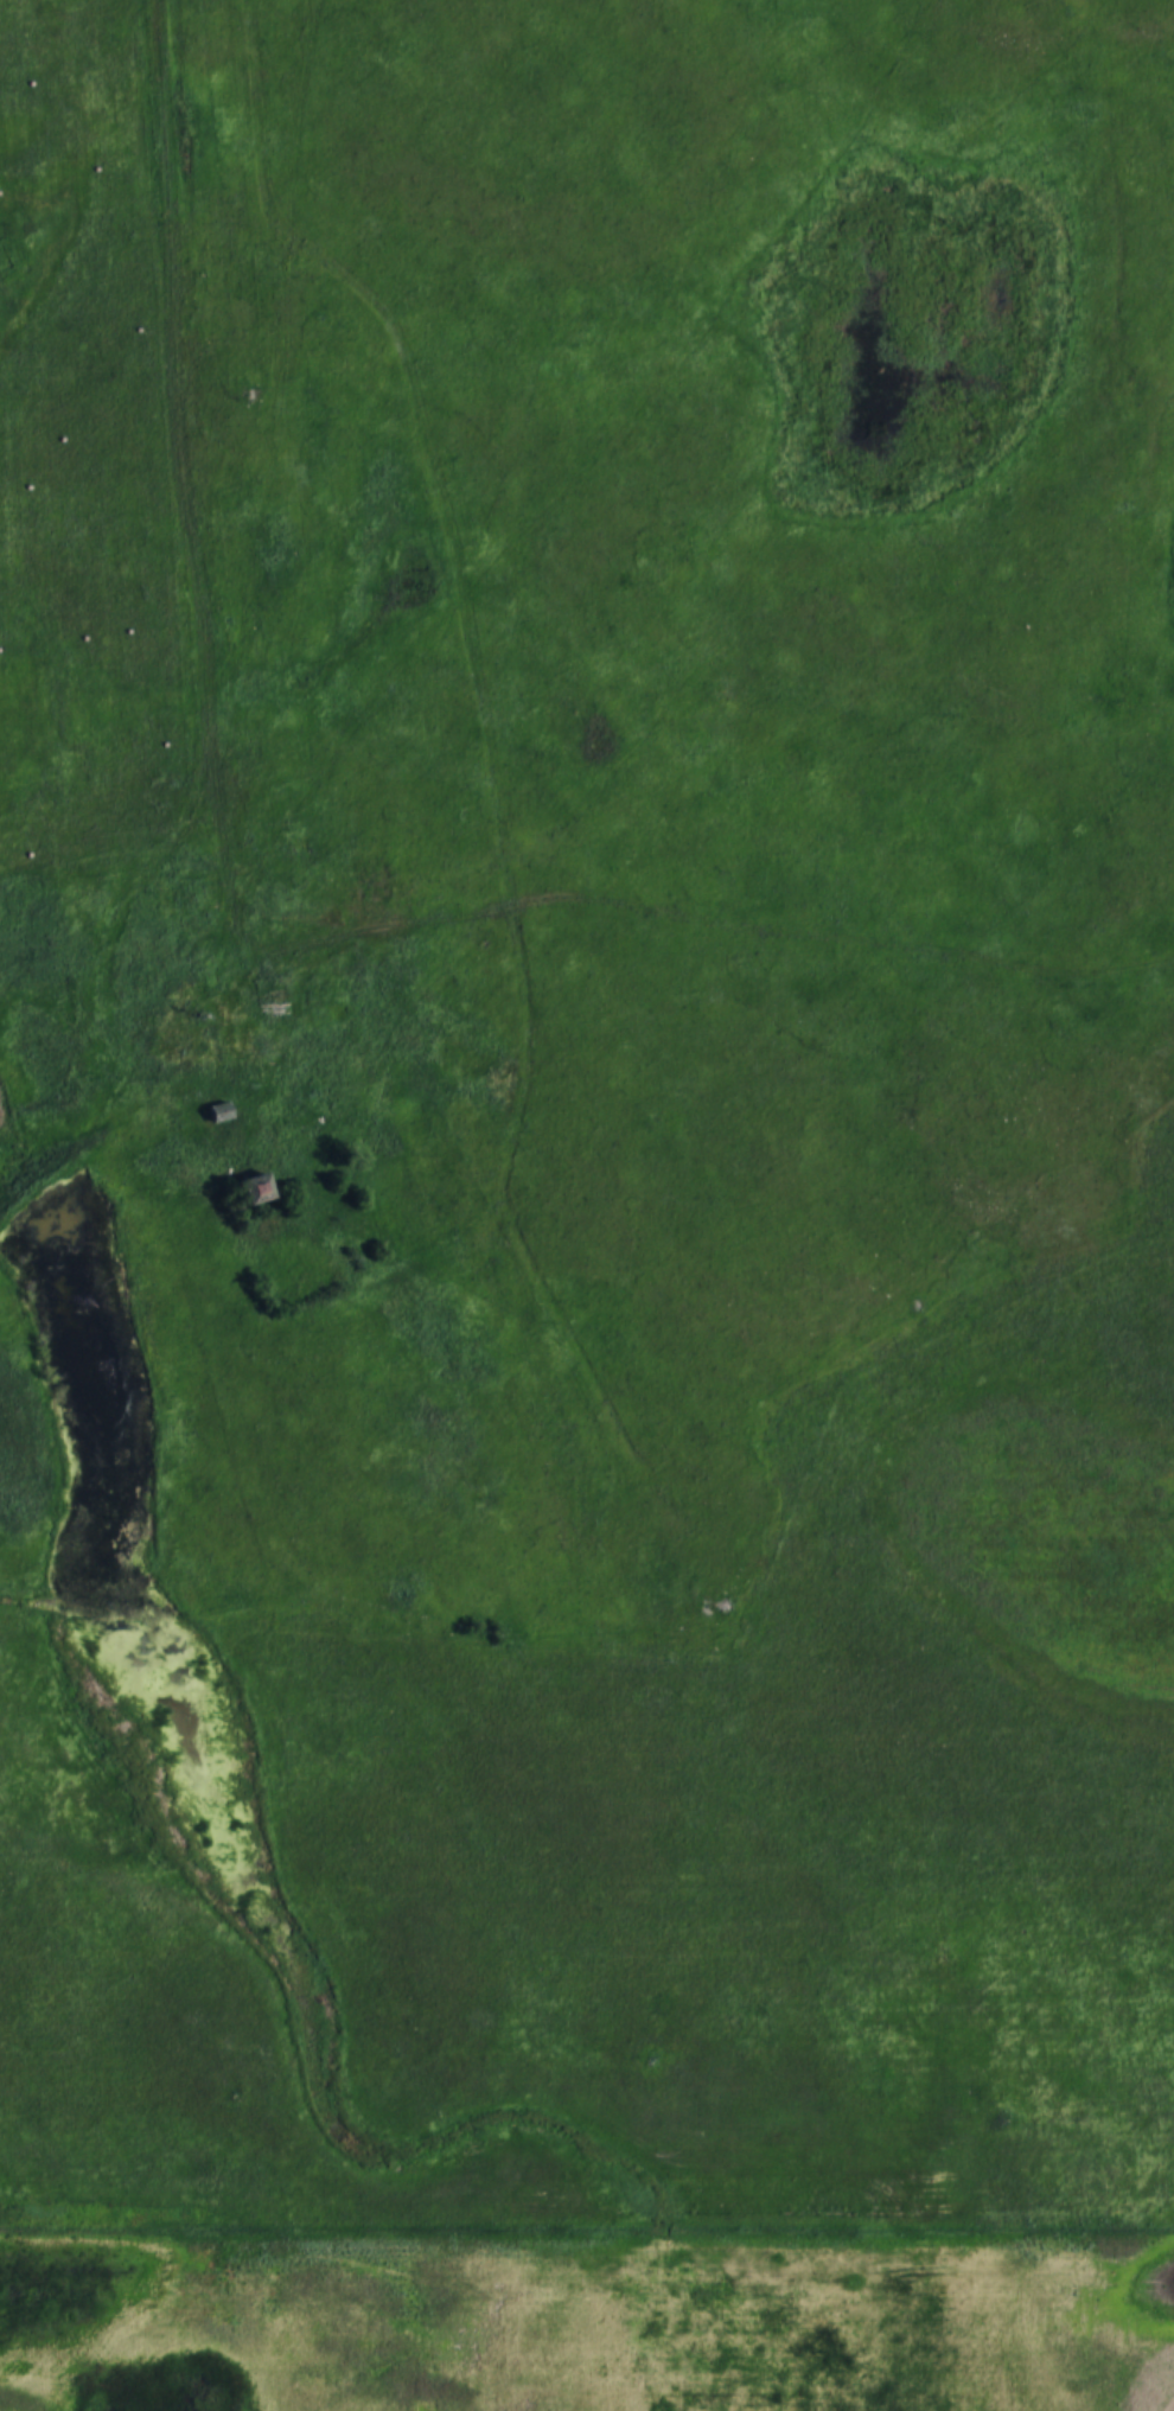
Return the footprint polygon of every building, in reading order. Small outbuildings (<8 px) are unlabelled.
[(231,1118),(226,1100),(204,1106),(209,1124),(231,1118)] [(245,1206),(273,1197),(264,1169),(237,1178),(245,1206)]
